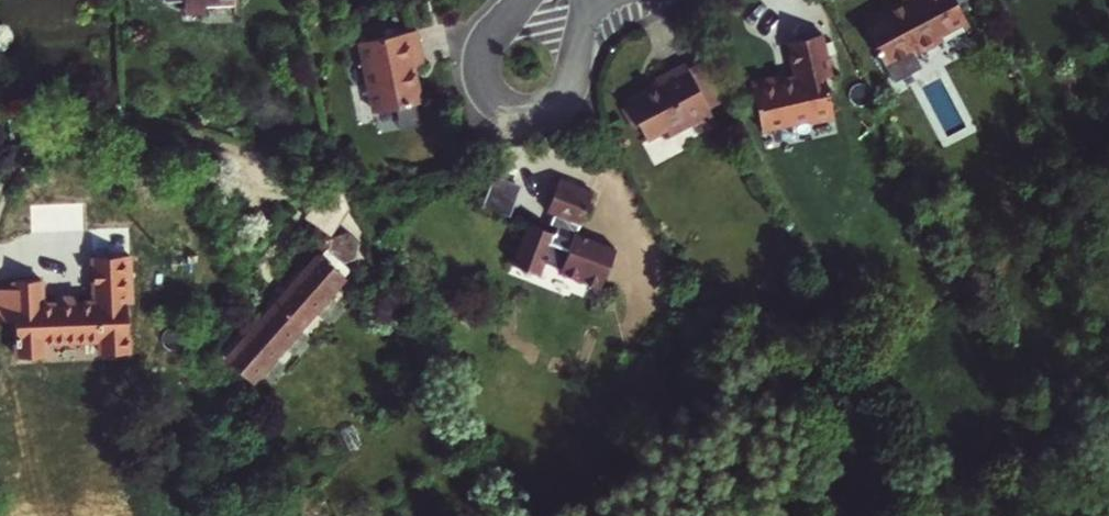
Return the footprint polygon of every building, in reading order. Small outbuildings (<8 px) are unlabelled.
[(206,0),(189,0),(183,0),(184,14),(206,14),(206,0)] [(887,8),(884,3),(860,16),(893,79),(923,64),(918,54),(948,39),(944,31),(961,23),(967,20),(956,0),(902,0),(887,8)] [(970,26),(967,20),(961,23),(964,30),(970,26)] [(424,65),(417,29),(359,40),(373,112),(421,103),(414,66),(424,65)] [(809,124),(831,118),(823,75),(829,73),(820,33),(785,41),(792,76),(779,79),(779,75),(748,82),(760,130),(807,119),(809,124)] [(704,59),(688,67),(709,107),(725,98),(704,59)] [(688,67),(685,61),(654,77),(657,84),(626,100),(628,105),(640,127),(646,139),(666,128),(669,134),(699,119),(706,131),(718,124),(709,107),(688,67)] [(628,105),(622,108),(633,130),(640,127),(628,105)] [(513,214),(526,184),(496,172),(485,204),(513,214)] [(578,231),(594,188),(562,175),(548,209),(562,214),(556,230),(530,220),(513,263),(542,274),(547,262),(562,268),(561,272),(600,287),(616,246),(578,231)] [(359,202),(329,182),(306,216),(336,236),(359,202)] [(56,303),(15,306),(17,356),(46,355),(46,341),(101,339),(101,352),(129,351),(126,301),(131,301),(129,254),(94,256),(96,301),(77,302),(77,295),(57,296),(56,303)] [(296,330),(345,275),(322,254),(274,306),(296,328),(296,330)] [(253,378),(296,330),(296,328),(274,306),(228,356),(253,378)]
